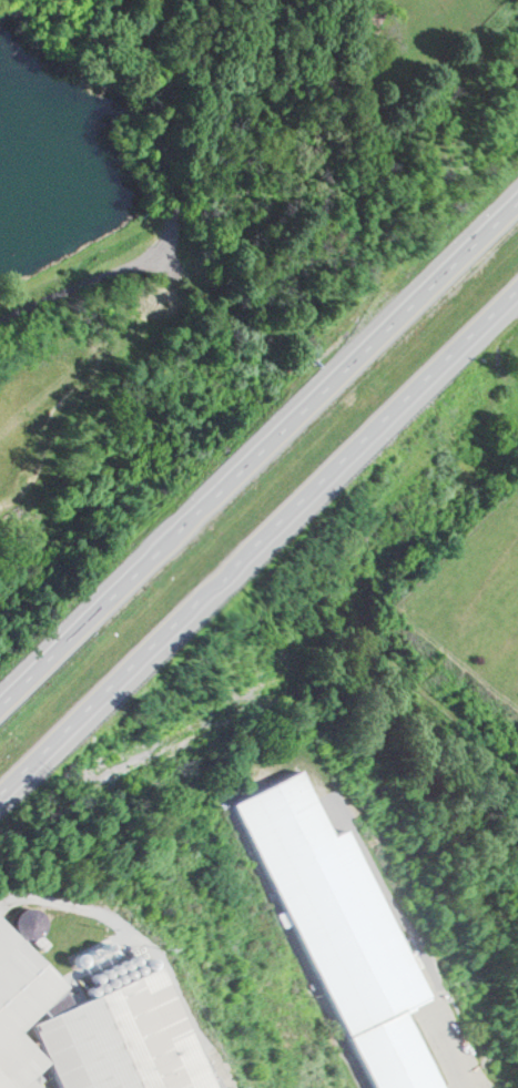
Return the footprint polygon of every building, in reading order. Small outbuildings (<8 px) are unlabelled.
[(367,1087),(437,1087),(403,1009),(423,1001),(347,825),(325,834),(298,769),(239,795),(367,1087)] [(36,1087),(26,1076),(35,1069),(44,1065),(61,1084),(62,1087),(210,1087),(164,963),(66,999),(63,993),(0,922),(0,1087),(34,1087),(36,1087)]
